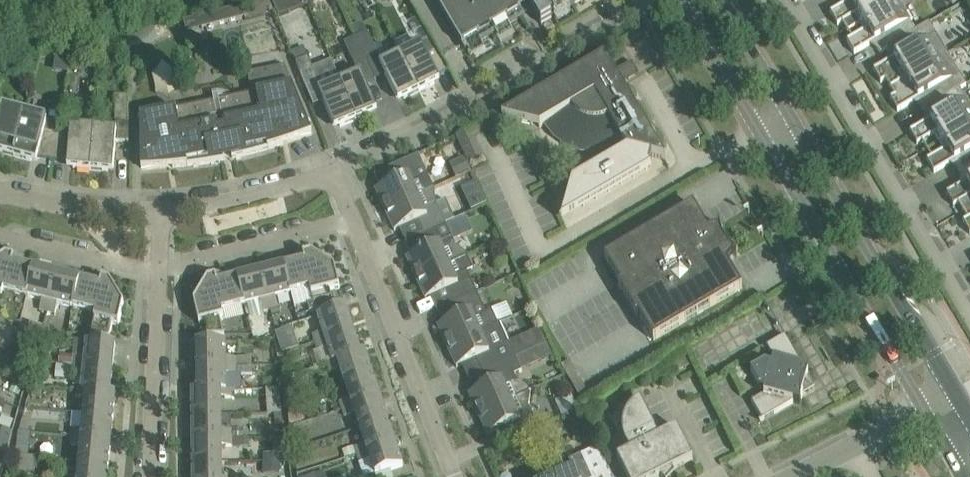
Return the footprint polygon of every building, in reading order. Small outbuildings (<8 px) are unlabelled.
[(200,18),(203,29),(245,18),(246,21),(274,14),(271,0),(266,0),(242,6),(243,7),(200,18)] [(278,14),(307,7),(305,0),(275,0),(278,14)] [(528,2),(541,25),(585,0),(436,0),(465,51),(468,49),(464,43),(477,36),(480,40),(480,42),(496,33),(493,27),(506,19),(508,24),(509,25),(525,16),(519,7),(528,2)] [(838,27),(855,17),(859,24),(898,2),(897,0),(849,0),(850,2),(830,14),(838,27)] [(855,55),(859,52),(875,43),(881,54),(888,50),(887,49),(915,32),(898,2),(859,24),(864,32),(847,42),(855,55)] [(874,71),(881,84),(886,82),(890,89),(948,55),(929,23),(915,32),(887,49),(888,50),(894,60),(874,71)] [(359,25),(353,27),(357,36),(367,32),(365,26),(359,25)] [(367,62),(379,56),(368,32),(356,38),(367,62)] [(367,62),(356,38),(345,43),(355,67),(367,62)] [(427,54),(421,44),(401,54),(416,84),(419,92),(440,82),(438,77),(449,72),(437,48),(427,54)] [(419,92),(416,84),(401,54),(380,65),(399,102),(419,92)] [(918,101),(924,111),(966,86),(948,55),(890,89),(895,97),(890,100),(898,112),(918,101)] [(296,63),(306,87),(318,82),(309,58),(296,63)] [(666,161),(606,58),(518,110),(502,119),(541,129),(549,124),(551,128),(557,135),(565,142),(573,146),(582,149),(592,151),(596,151),(596,170),(573,183),(562,221),(652,169),(650,167),(653,157),(666,161)] [(252,94),(141,117),(142,170),(158,169),(173,168),(188,166),(193,166),(198,165),(211,163),(218,162),(225,161),(223,150),(230,148),(233,159),(252,154),(258,153),(263,151),(276,148),(283,145),(298,140),(312,135),(292,85),(285,66),(248,74),(252,94)] [(378,112),(361,73),(340,82),(353,113),(356,121),(378,112)] [(356,121),(353,113),(340,82),(319,91),(335,130),(356,121)] [(939,144),(969,125),(969,108),(960,91),(967,87),(966,86),(924,111),(930,121),(910,133),(918,146),(922,143),(926,151),(939,144)] [(115,97),(116,123),(129,122),(128,96),(115,97)] [(41,113),(38,120),(26,116),(15,157),(37,163),(38,157),(53,160),(58,135),(63,103),(59,103),(54,104),(49,106),(45,109),(41,113)] [(0,122),(0,153),(15,157),(26,116),(3,110),(0,122)] [(934,174),(954,162),(960,173),(969,167),(969,125),(939,144),(943,151),(927,161),(934,174)] [(94,129),(71,127),(70,137),(58,135),(53,160),(68,163),(68,168),(91,170),(94,129)] [(115,152),(117,131),(94,129),(91,170),(108,172),(114,172),(114,168),(115,152)] [(379,189),(376,191),(386,211),(392,208),(431,191),(425,178),(429,177),(419,155),(390,168),(396,182),(379,189)] [(954,207),(969,198),(969,167),(960,173),(966,183),(946,194),(954,207)] [(392,208),(386,211),(395,232),(398,231),(402,229),(414,223),(421,236),(446,225),(437,205),(436,203),(434,190),(431,191),(392,208)] [(637,317),(639,316),(654,342),(743,289),(728,264),(735,255),(732,252),(729,249),(727,246),(725,243),(724,240),(723,237),(721,234),(721,232),(721,230),(708,231),(694,207),(605,259),(620,285),(619,286),(628,301),(637,317)] [(410,257),(407,259),(416,279),(422,277),(467,257),(465,253),(456,247),(456,246),(446,225),(421,236),(427,250),(410,257)] [(312,254),(289,260),(290,265),(293,279),(297,293),(311,289),(314,303),(308,305),(310,313),(327,307),(324,294),(331,292),(340,289),(335,268),(312,254)] [(3,298),(4,291),(22,295),(28,267),(30,262),(7,257),(0,261),(0,297),(3,298)] [(422,277),(416,279),(426,300),(429,299),(432,298),(445,292),(451,305),(477,293),(468,273),(473,271),(467,257),(422,277)] [(261,272),(270,310),(272,317),(280,315),(276,298),(297,293),(293,279),(290,265),(261,272)] [(48,313),(57,274),(28,267),(22,295),(42,301),(40,311),(48,313)] [(263,312),(270,310),(261,272),(232,279),(239,307),(260,302),(263,312)] [(57,274),(48,313),(56,315),(58,304),(79,310),(86,282),(57,274)] [(222,312),(239,307),(232,279),(231,274),(208,280),(194,304),(200,325),(206,323),(213,322),(216,336),(217,336),(225,336),(221,319),(224,318),(222,312)] [(110,282),(87,276),(86,282),(79,310),(96,314),(95,320),(98,321),(94,337),(103,338),(106,323),(113,325),(119,326),(124,305),(110,282)] [(334,305),(331,292),(324,294),(327,307),(334,305)] [(477,293),(451,305),(458,318),(438,327),(447,347),(492,327),(497,324),(492,312),(487,314),(477,293)] [(318,317),(323,332),(314,335),(316,343),(353,330),(345,308),(318,317)] [(41,337),(44,327),(31,322),(27,332),(41,337)] [(213,322),(206,323),(209,336),(216,336),(213,322)] [(110,338),(113,325),(106,323),(103,338),(110,338)] [(447,347),(457,368),(477,359),(483,373),(515,358),(509,346),(508,343),(501,346),(492,327),(447,347)] [(353,330),(316,343),(318,351),(328,348),(333,362),(360,353),(353,330)] [(540,330),(508,343),(509,346),(515,358),(523,354),(527,352),(546,344),(540,330)] [(767,347),(774,360),(751,373),(764,396),(752,403),(763,421),(793,403),(800,405),(810,369),(803,368),(785,336),(784,337),(767,347)] [(296,338),(279,344),(282,354),(299,349),(296,338)] [(96,343),(87,342),(85,358),(75,357),(74,365),(113,369),(116,345),(96,343)] [(226,359),(226,342),(197,342),(197,366),(248,366),(248,358),(226,359)] [(365,352),(360,353),(333,362),(328,364),(330,372),(340,369),(345,384),(373,375),(365,352)] [(18,356),(13,368),(29,375),(34,363),(23,359),(18,356)] [(515,358),(483,373),(489,386),(469,395),(479,416),(530,392),(530,391),(516,381),(514,375),(521,372),(515,358)] [(56,365),(55,379),(72,380),(73,367),(56,365)] [(73,365),(72,374),(84,375),(82,390),(110,392),(111,392),(113,369),(74,365),(73,365)] [(248,367),(248,366),(197,366),(198,390),(202,390),(226,390),(226,375),(246,375),(246,367),(248,367)] [(373,375),(345,384),(350,399),(341,402),(343,410),(380,398),(373,375)] [(14,385),(10,392),(19,396),(23,389),(14,385)] [(31,398),(42,399),(44,390),(33,388),(31,398)] [(75,389),(74,398),(86,399),(85,414),(114,417),(116,393),(111,392),(110,392),(82,390),(75,389)] [(202,390),(198,390),(193,391),(193,415),(222,415),(222,399),(232,399),(232,390),(226,390),(202,390)] [(488,436),(493,434),(508,427),(514,440),(532,432),(538,429),(529,408),(530,392),(479,416),(488,436)] [(343,410),(345,416),(346,418),(356,414),(361,430),(388,421),(380,398),(343,410)] [(287,404),(291,427),(303,424),(300,400),(287,404)] [(626,444),(630,452),(617,459),(626,476),(660,476),(672,476),(675,473),(674,470),(693,460),(677,429),(659,438),(641,401),(638,403),(635,405),(632,407),(630,409),(628,412),(627,414),(626,417),(624,420),(623,424),(623,428),(623,432),(623,437),(624,440),(626,444)] [(114,417),(85,414),(83,431),(73,430),(72,438),(111,441),(114,417)] [(222,431),(222,415),(193,415),(193,439),(232,439),(243,438),(243,430),(232,431),(222,431)] [(10,431),(14,422),(3,417),(0,424),(0,427),(10,431)] [(24,418),(20,430),(26,432),(28,433),(32,420),(24,418)] [(366,445),(356,448),(358,456),(396,444),(388,421),(361,430),(366,445)] [(0,439),(0,453),(7,456),(13,433),(11,432),(4,429),(0,439)] [(19,432),(16,455),(29,456),(31,433),(19,432)] [(111,441),(72,438),(71,446),(82,447),(80,463),(109,465),(111,441)] [(232,447),(232,439),(193,439),(193,463),(222,463),(222,447),(232,447)] [(358,456),(361,463),(371,460),(376,476),(384,473),(403,467),(396,444),(358,456)] [(356,448),(344,452),(346,459),(358,456),(356,448)] [(563,476),(593,476),(586,462),(583,454),(569,461),(574,472),(563,476)] [(13,456),(12,472),(23,473),(25,457),(13,456)] [(80,463),(79,476),(108,476),(109,465),(80,463)] [(222,463),(193,463),(194,476),(222,476),(222,463)] [(261,474),(280,474),(280,463),(261,463),(261,474)]
